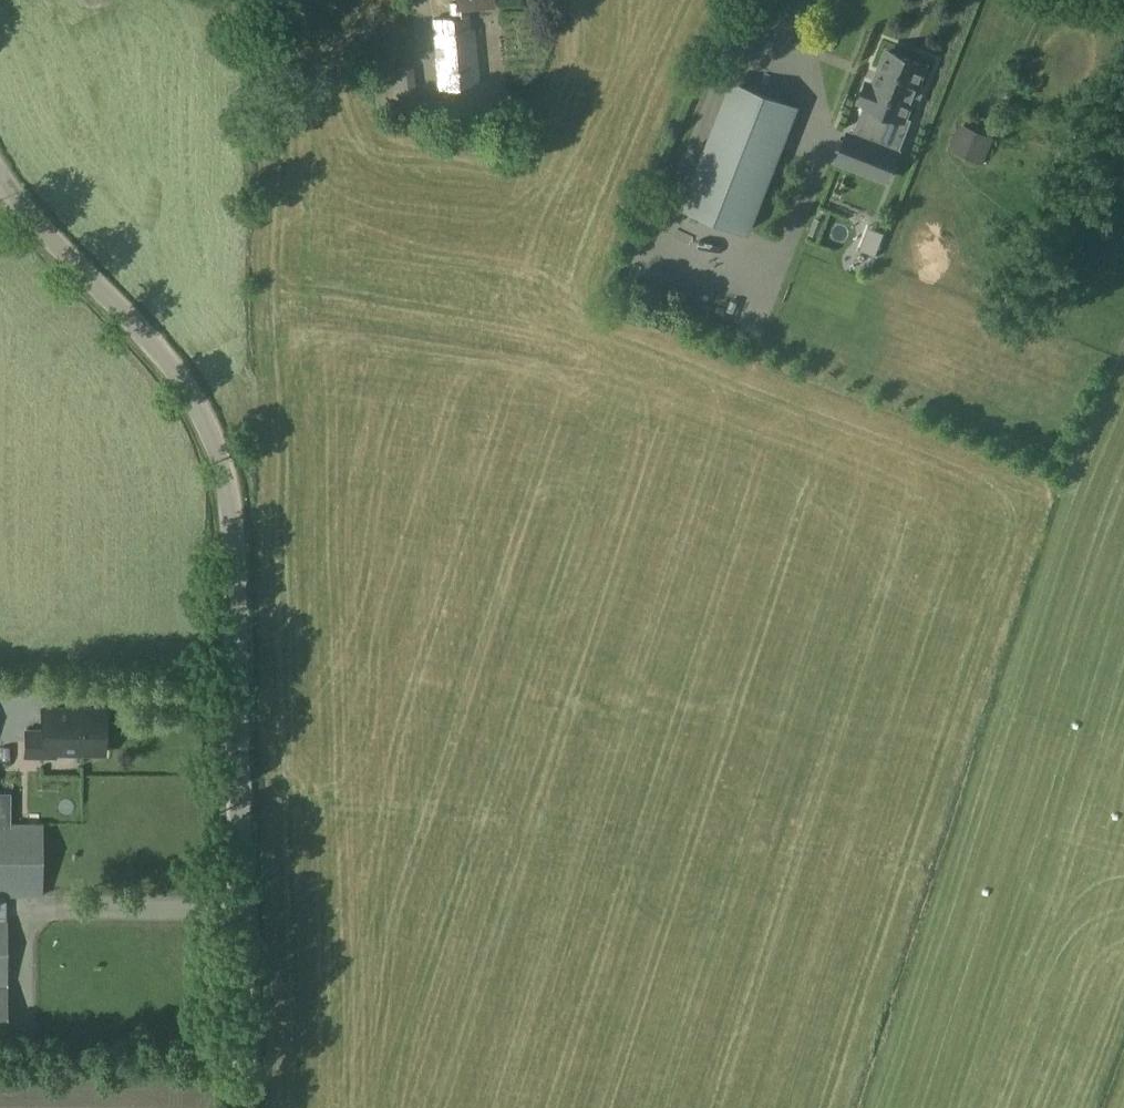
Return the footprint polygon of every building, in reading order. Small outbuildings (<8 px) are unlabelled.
[(432,20),(439,89),(479,85),(473,29),(469,29),(467,6),(492,3),(492,0),(456,0),(456,2),(450,3),(451,18),(432,20)] [(917,83),(924,65),(888,51),(874,86),(868,83),(861,100),(869,104),(857,136),(849,133),(838,160),(887,179),(897,152),(881,146),(893,114),(903,118),(911,100),(917,103),(923,86),(917,83)] [(414,67),(373,71),(376,111),(394,109),(395,127),(420,124),(414,67)] [(795,107),(734,83),(685,207),(747,231),(795,107)] [(984,163),(995,138),(961,122),(949,148),(984,163)] [(815,219),(809,234),(817,237),(823,223),(815,219)] [(27,730),(27,758),(44,759),(44,754),(105,754),(105,708),(44,708),(44,730),(27,730)] [(7,1049),(8,896),(43,897),(43,824),(0,824),(0,1049),(7,1049)]
